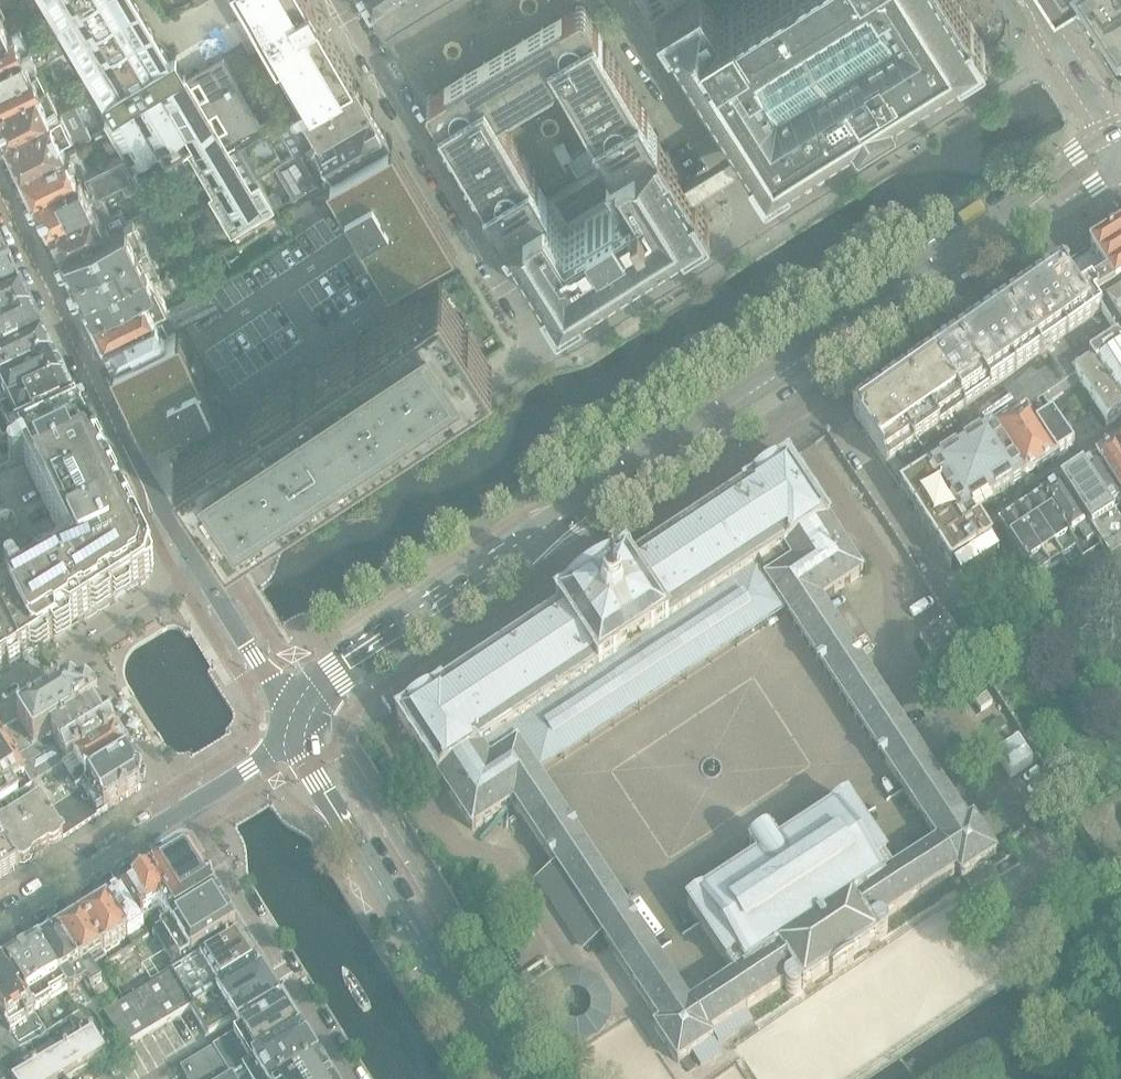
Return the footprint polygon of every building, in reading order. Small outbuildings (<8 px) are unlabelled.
[(268,46),(297,97),(294,98),(292,100),(291,102),(291,105),(292,106),(293,108),(294,108),(296,108),(299,107),(302,106),(304,108),(353,79),(307,0),(236,0),(245,15),(168,57),(135,0),(41,0),(109,115),(103,118),(122,152),(133,167),(158,153),(165,165),(189,151),(212,191),(208,193),(213,201),(231,231),(274,206),(256,175),(274,163),(320,135),(303,108),(259,134),(223,72),(268,46)] [(184,9),(200,0),(179,0),(184,9)] [(429,0),(373,0),(369,2),(382,24),(382,26),(384,28),(386,29),(389,29),(391,28),(393,27),(395,25),(396,23),(398,18),(429,0)] [(958,0),(751,0),(734,11),(732,7),(718,16),(708,0),(677,0),(656,13),(657,14),(656,14),(667,31),(738,142),(737,143),(746,157),(747,157),(763,181),(764,182),(765,182),(766,182),(854,126),(855,127),(856,126),(857,128),(858,127),(858,128),(860,126),(861,127),(862,126),(892,108),(892,107),(893,107),(892,106),(895,105),(894,105),(896,104),(895,102),(895,101),(984,45),(985,44),(984,43),(958,0)] [(1118,31),(1120,29),(1120,0),(1098,0),(1118,31)] [(545,196),(496,111),(559,74),(609,158),(651,133),(656,130),(646,115),(647,114),(605,43),(604,43),(597,32),(598,32),(584,7),(583,6),(580,5),(578,6),(562,15),(561,15),(444,85),(428,95),(426,97),(426,100),(427,101),(441,125),(442,125),(449,135),(448,136),(490,207),(492,206),(501,222),(545,196)] [(8,29),(0,12),(0,34),(8,29)] [(27,44),(18,24),(8,29),(0,34),(0,58),(27,44)] [(32,55),(34,54),(41,49),(45,59),(63,51),(52,32),(27,44),(0,58),(0,81),(36,63),(32,55)] [(45,82),(36,63),(0,81),(0,105),(45,82)] [(320,135),(368,104),(353,79),(304,108),(303,108),(320,135)] [(45,82),(0,105),(0,125),(6,137),(59,112),(45,82)] [(331,184),(392,144),(368,104),(320,135),(274,163),(293,195),(326,176),(331,184)] [(76,142),(72,133),(61,111),(59,112),(6,137),(21,169),(76,142)] [(644,257),(709,218),(708,217),(710,216),(709,215),(694,190),(724,171),(746,157),(737,143),(721,153),(684,176),(658,134),(657,134),(657,133),(656,130),(651,133),(609,158),(629,194),(566,231),(545,196),(501,222),(500,223),(555,311),(556,311),(556,312),(558,312),(621,272),(622,272),(622,271),(623,272),(625,270),(626,270),(641,260),(644,258),(645,257),(644,257)] [(34,195),(88,167),(76,142),(21,169),(34,195)] [(165,334),(113,358),(148,433),(175,420),(192,445),(177,455),(180,459),(201,490),(203,494),(224,526),(227,530),(359,442),(386,424),(489,356),(486,352),(465,321),(462,317),(453,303),(448,296),(441,284),(438,281),(424,291),(408,267),(450,243),(392,144),(331,184),(280,214),(288,226),(294,237),(287,240),(286,241),(251,261),(253,265),(224,279),(209,286),(219,307),(179,327),(166,334),(165,334)] [(89,193),(122,177),(126,185),(140,179),(133,167),(122,152),(88,167),(34,195),(48,223),(94,202),(89,193)] [(122,221),(122,220),(123,220),(124,221),(124,220),(120,211),(112,215),(103,197),(94,202),(48,223),(57,242),(56,242),(61,252),(62,252),(122,221)] [(72,272),(156,230),(182,217),(174,201),(151,213),(149,209),(124,220),(124,221),(123,220),(122,220),(122,221),(62,252),(72,272)] [(144,261),(181,243),(174,227),(158,235),(156,230),(72,272),(71,272),(81,290),(144,261)] [(1120,286),(1120,229),(1088,249),(1089,250),(1088,250),(1089,251),(1059,272),(1079,300),(1087,294),(1094,304),(1120,286)] [(0,251),(0,305),(21,295),(12,276),(7,266),(0,251)] [(91,310),(154,280),(144,261),(81,290),(91,310)] [(1118,349),(1099,319),(1094,314),(1099,311),(1094,304),(1087,294),(1079,300),(1059,272),(954,346),(852,416),(900,486),(899,487),(950,567),(992,540),(989,536),(979,521),(977,522),(971,513),(1013,486),(980,437),(992,428),(1008,417),(1023,407),(1029,416),(1057,458),(1074,447),(1044,402),(1076,379),(1078,383),(1079,383),(1107,426),(1120,417),(1120,347),(1118,349)] [(155,311),(166,306),(154,280),(91,310),(90,311),(102,335),(155,311)] [(1120,325),(1120,286),(1094,304),(1099,311),(1094,314),(1099,319),(1118,349),(1120,347),(1120,326),(1120,325)] [(32,318),(26,306),(21,295),(0,305),(0,333),(32,318)] [(102,335),(113,358),(165,334),(155,311),(102,335)] [(43,340),(32,318),(0,333),(0,361),(43,340)] [(54,363),(43,340),(0,361),(0,388),(54,363)] [(65,385),(54,363),(0,388),(0,417),(65,385)] [(76,407),(65,385),(0,417),(0,439),(1,442),(76,407)] [(87,432),(88,432),(76,407),(1,442),(0,443),(0,673),(2,672),(51,641),(56,637),(79,623),(151,577),(153,568),(151,563),(141,542),(87,432)] [(1057,458),(1029,416),(1014,426),(1008,417),(992,428),(1025,479),(1057,458)] [(1025,479),(992,428),(980,437),(1013,486),(1025,479)] [(1116,448),(1096,461),(1120,500),(1120,456),(1116,448)] [(556,609),(559,613),(443,689),(441,686),(399,714),(395,716),(395,717),(432,773),(434,771),(471,828),(514,800),(607,942),(662,1025),(658,1028),(681,1064),(685,1061),(693,1073),(699,1068),(691,1057),(695,1054),(703,1066),(722,1053),(710,1034),(714,1032),(787,983),(788,986),(790,989),(793,991),(796,991),(800,989),(802,987),(804,990),(817,981),(832,971),(834,975),(855,961),(853,958),(868,948),(881,939),(879,936),(882,934),(884,931),(884,928),(882,925),(879,923),(958,871),(962,877),(997,855),(992,847),(974,819),(968,823),(845,635),(819,598),(859,571),(826,522),(829,519),(788,459),(788,458),(742,488),(744,491),(628,567),(626,564),(608,575),(591,586),(575,597),(557,609),(556,609)] [(1120,508),(1120,500),(1096,461),(1060,485),(1100,547),(1110,562),(1120,555),(1120,525),(1119,526),(1111,515),(1120,508)] [(1100,547),(1060,485),(1041,497),(1081,561),(1100,547)] [(1081,561),(1041,497),(1000,525),(1001,528),(1034,578),(1061,562),(1067,570),(1072,567),(1081,561)] [(947,618),(920,637),(947,676),(974,658),(961,638),(947,618)] [(53,738),(98,710),(97,708),(60,699),(38,713),(53,738)] [(31,787),(117,735),(106,717),(105,717),(100,709),(98,710),(53,738),(15,763),(31,787)] [(38,713),(0,736),(0,738),(15,763),(53,738),(38,713)] [(47,813),(132,760),(117,735),(31,787),(47,813)] [(15,763),(0,738),(0,789),(8,801),(31,787),(15,763)] [(104,812),(140,790),(143,778),(132,760),(47,813),(63,839),(97,817),(104,812)] [(63,839),(47,813),(31,787),(8,801),(40,854),(63,839)] [(8,801),(0,806),(0,842),(17,869),(40,854),(8,801)] [(17,869),(0,842),(0,879),(17,869)] [(236,931),(195,865),(193,861),(181,858),(149,878),(123,894),(140,922),(159,910),(161,914),(149,921),(155,932),(153,934),(174,969),(236,931)] [(602,935),(555,863),(542,871),(589,944),(602,935)] [(149,937),(140,922),(123,894),(122,895),(106,904),(127,940),(132,948),(149,937)] [(127,940),(106,904),(106,905),(83,920),(104,954),(127,940)] [(106,958),(104,954),(83,920),(54,937),(83,983),(87,990),(102,981),(93,966),(106,958)] [(191,1008),(258,968),(238,935),(131,999),(104,1015),(125,1048),(191,1008)] [(83,983),(54,937),(38,947),(64,989),(66,993),(68,992),(74,992),(77,987),(83,983)] [(64,989),(38,947),(4,969),(31,1013),(50,1000),(49,998),(64,989)] [(209,1036),(234,1021),(276,995),(258,968),(191,1008),(209,1036)] [(45,1035),(31,1013),(4,969),(0,972),(0,1020),(11,1037),(19,1049),(45,1035)] [(608,1007),(607,1000),(605,993),(601,988),(596,983),(591,979),(584,976),(578,975),(571,975),(564,977),(558,980),(552,984),(548,989),(544,995),(542,1001),(542,1008),(542,1015),(545,1022),(549,1029),(554,1034),(560,1038),(568,1041),(575,1041),(583,1041),(590,1038),(596,1034),(601,1028),(605,1022),(608,1015),(608,1007)] [(301,1036),(283,1007),(284,1007),(280,1001),(276,995),(234,1021),(241,1032),(180,1069),(186,1078),(230,1078),(301,1036)] [(77,1074),(102,1059),(106,1057),(87,1026),(79,1013),(69,1020),(75,1030),(79,1034),(84,1042),(20,1078),(69,1078),(77,1074)] [(319,1065),(301,1036),(230,1078),(297,1078),(319,1065)] [(13,1055),(20,1050),(19,1049),(11,1037),(0,1044),(0,1063),(13,1055)] [(7,1075),(21,1067),(13,1055),(0,1063),(0,1078),(10,1078),(7,1075)] [(319,1065),(297,1078),(328,1078),(319,1065)]
